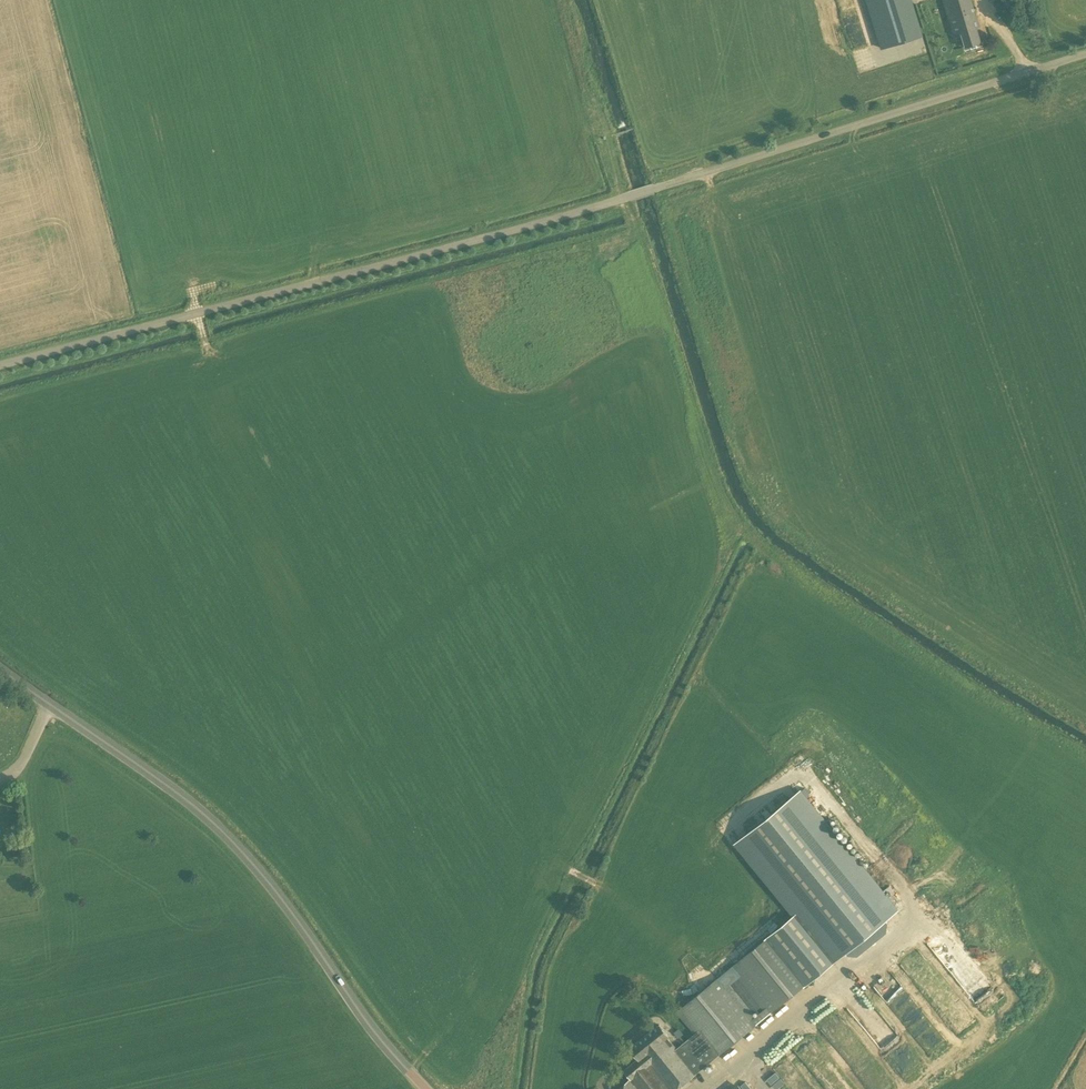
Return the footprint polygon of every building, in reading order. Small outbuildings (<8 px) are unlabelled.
[(896,41),(923,32),(912,0),(884,0),(896,41)] [(953,26),(958,24),(965,46),(982,41),(977,26),(980,25),(972,0),(945,0),(953,26)] [(794,915),(730,967),(768,1014),(896,913),(799,793),(737,843),(794,915)] [(667,1036),(668,1035),(659,1024),(631,1048),(638,1057),(624,1070),(630,1078),(617,1088),(677,1088),(717,1056),(760,1021),(721,974),(676,1011),(696,1035),(678,1050),(667,1036)] [(679,1029),(674,1032),(678,1037),(683,1033),(679,1029)]
